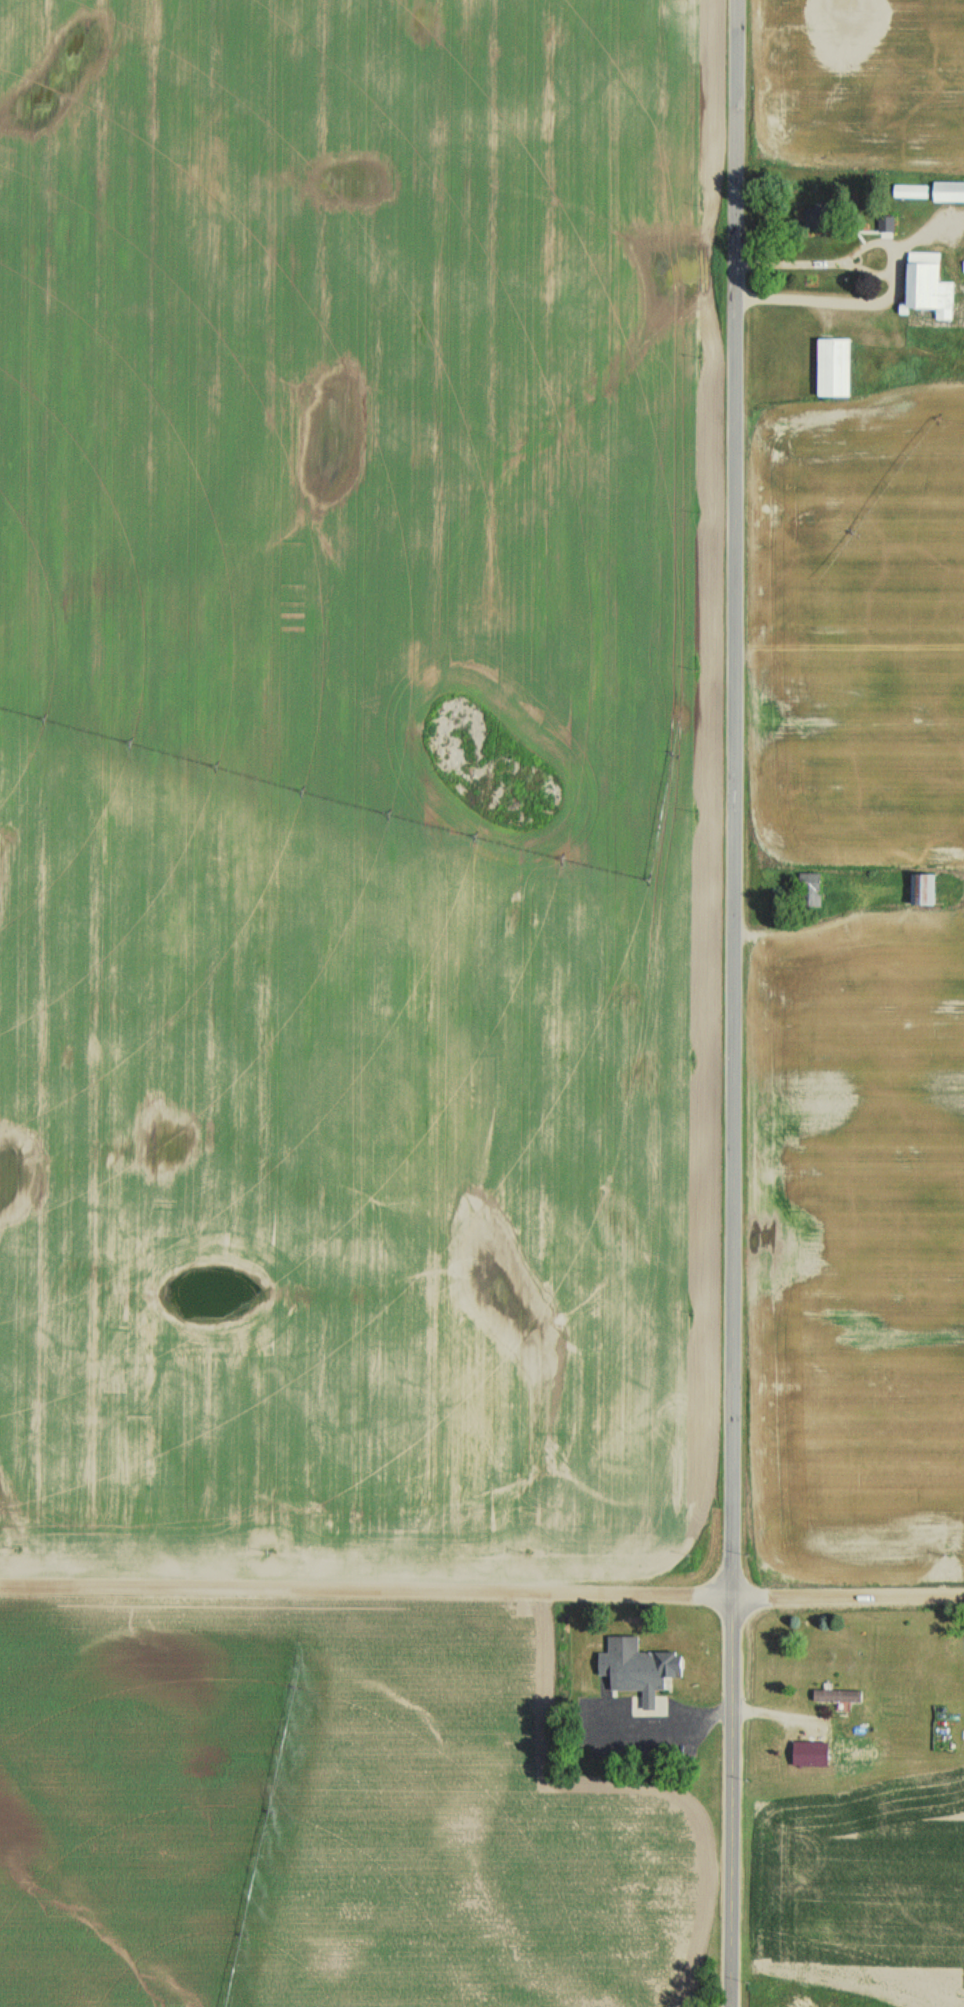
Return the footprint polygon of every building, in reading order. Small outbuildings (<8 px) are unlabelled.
[(931,182),(931,202),(963,202),(963,182),(931,182)] [(893,217),(877,217),(877,231),(893,231),(893,217)] [(951,319),(952,283),(937,282),(938,253),(904,252),(902,307),(934,308),(933,318),(951,319)] [(847,339),(815,339),(815,396),(847,396),(847,339)] [(819,907),(819,874),(797,874),(798,907),(819,907)] [(907,906),(931,906),(931,875),(907,875),(907,906)] [(637,1654),(637,1637),(607,1638),(608,1654),(597,1655),(597,1677),(607,1677),(607,1692),(642,1691),(642,1710),(652,1710),(652,1692),(665,1692),(665,1678),(681,1678),(680,1653),(637,1654)] [(861,1691),(811,1691),(811,1702),(861,1702),(861,1691)] [(790,1767),(827,1767),(827,1743),(790,1743),(790,1767)]
